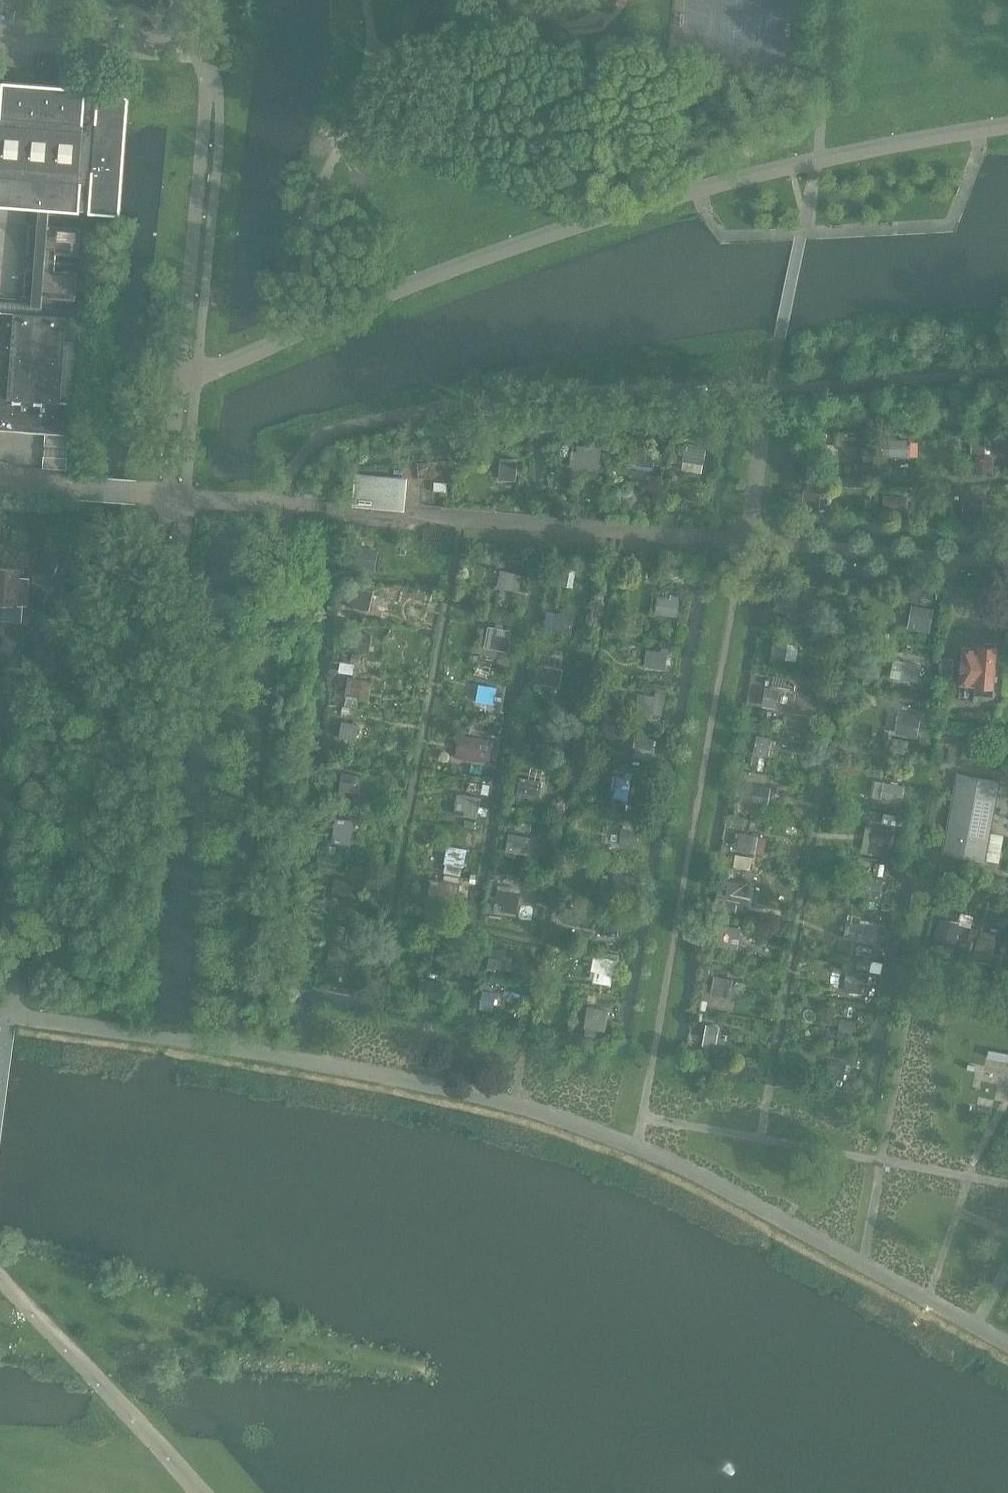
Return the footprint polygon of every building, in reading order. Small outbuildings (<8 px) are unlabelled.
[(40,209),(39,225),(29,225),(27,253),(36,253),(35,269),(26,269),(24,297),(33,298),(32,306),(42,307),(43,298),(76,301),(78,273),(45,270),(46,260),(46,254),(79,257),(81,228),(48,226),(50,210),(120,215),(129,97),(99,94),(98,97),(87,96),(87,88),(3,82),(3,90),(0,90),(0,206),(40,209)] [(65,341),(67,318),(68,318),(68,317),(0,312),(0,431),(74,436),(77,403),(76,403),(80,342),(65,341)] [(70,436),(45,434),(45,446),(69,448),(70,436)] [(881,437),(881,459),(910,459),(910,441),(896,441),(896,437),(881,437)] [(972,439),(972,455),(984,456),(985,439),(972,439)] [(812,442),(810,459),(822,460),(824,444),(812,442)] [(706,447),(685,444),(683,461),(704,464),(706,447)] [(577,452),(571,452),(570,467),(598,469),(600,448),(578,446),(577,452)] [(638,449),(636,464),(652,466),(654,451),(638,449)] [(68,458),(44,457),(43,469),(67,470),(68,458)] [(518,459),(500,458),(498,479),(516,481),(518,459)] [(404,511),(407,479),(356,475),(353,507),(404,511)] [(804,490),(803,506),(820,509),(822,493),(804,490)] [(883,495),(882,514),(907,515),(908,496),(883,495)] [(963,499),(962,521),(983,521),(984,500),(963,499)] [(353,547),(349,567),(369,571),(372,551),(353,547)] [(22,570),(0,568),(0,613),(5,613),(5,614),(8,617),(19,617),(23,614),(23,605),(19,605),(22,570)] [(520,594),(522,575),(500,572),(497,590),(520,594)] [(370,610),(373,591),(353,588),(350,607),(370,610)] [(800,596),(776,593),(774,612),(797,615),(800,596)] [(659,598),(656,614),(677,617),(680,596),(671,595),(670,600),(659,598)] [(931,610),(913,607),(910,624),(917,625),(916,630),(928,632),(931,610)] [(572,635),(575,617),(556,613),(552,632),(572,635)] [(512,631),(488,626),(484,648),(508,652),(512,631)] [(368,653),(371,636),(352,633),(349,649),(368,653)] [(789,643),(774,640),(771,660),(785,663),(789,643)] [(993,696),(997,648),(994,647),(991,644),(985,643),(982,646),(980,646),(980,645),(974,644),(973,648),(963,647),(960,685),(976,686),(975,694),(993,696)] [(666,671),(668,654),(647,651),(644,668),(666,671)] [(952,681),(954,661),(954,660),(940,659),(939,680),(952,681)] [(904,663),(901,679),(917,681),(920,665),(904,663)] [(545,667),(542,685),(561,688),(564,670),(545,667)] [(361,681),(349,679),(346,695),(358,697),(361,681)] [(478,686),(475,703),(493,706),(496,689),(478,686)] [(780,691),(765,689),(762,708),(777,710),(780,691)] [(655,698),(638,695),(635,713),(662,717),(665,694),(656,693),(655,698)] [(922,716),(899,712),(895,734),(918,737),(922,716)] [(356,741),(359,726),(341,723),(338,739),(356,741)] [(973,749),(975,730),(966,729),(963,747),(973,749)] [(459,735),(455,758),(485,764),(489,741),(459,735)] [(771,739),(757,737),(754,757),(768,759),(771,739)] [(657,741),(635,738),(632,760),(654,763),(657,741)] [(352,792),(354,776),(342,774),(338,794),(343,795),(344,791),(352,792)] [(984,861),(998,782),(959,774),(944,854),(984,861)] [(520,778),(517,796),(541,801),(544,782),(520,778)] [(884,783),(881,799),(901,803),(904,787),(884,783)] [(630,784),(627,801),(640,803),(643,786),(630,784)] [(743,802),(770,803),(771,785),(744,784),(743,802)] [(478,820),(481,799),(457,795),(454,816),(478,820)] [(337,820),(333,844),(349,847),(353,823),(337,820)] [(894,831),(873,827),(870,845),(891,849),(894,831)] [(636,830),(622,829),(620,847),(634,848),(636,830)] [(509,833),(505,856),(516,857),(517,854),(528,856),(531,837),(509,833)] [(740,834),(737,850),(753,853),(756,837),(740,834)] [(449,847),(446,865),(462,868),(465,850),(449,847)] [(615,873),(611,894),(628,897),(632,876),(615,873)] [(884,879),(864,875),(861,893),(880,897),(884,879)] [(351,899),(353,883),(334,880),(332,895),(351,899)] [(442,882),(439,900),(456,903),(459,886),(442,882)] [(731,883),(729,900),(741,901),(744,885),(731,883)] [(498,889),(494,910),(517,914),(520,893),(498,889)] [(621,920),(606,918),(603,936),(618,939),(621,920)] [(869,925),(860,923),(856,942),(876,946),(880,924),(869,922),(869,925)] [(742,927),(720,923),(716,945),(738,949),(742,927)] [(940,929),(936,945),(952,949),(956,933),(940,929)] [(978,939),(974,957),(990,961),(994,943),(978,939)] [(437,940),(434,957),(446,959),(449,942),(437,940)] [(344,968),(348,951),(339,949),(340,945),(331,943),(330,947),(326,965),(344,968)] [(491,950),(487,967),(500,970),(503,953),(491,950)] [(599,962),(596,979),(609,981),(611,964),(599,962)] [(864,996),(868,979),(869,973),(860,972),(859,977),(847,975),(844,991),(864,996)] [(734,979),(714,976),(711,995),(730,999),(734,979)] [(429,982),(426,998),(438,1000),(441,984),(429,982)] [(483,993),(480,1009),(492,1011),(495,995),(483,993)] [(610,1011),(588,1007),(584,1030),(606,1034),(610,1011)] [(854,1023),(840,1020),(837,1037),(851,1039),(854,1023)] [(715,1044),(718,1028),(706,1026),(703,1047),(708,1047),(709,1043),(715,1044)] [(830,1061),(827,1078),(843,1080),(846,1064),(830,1061)]
